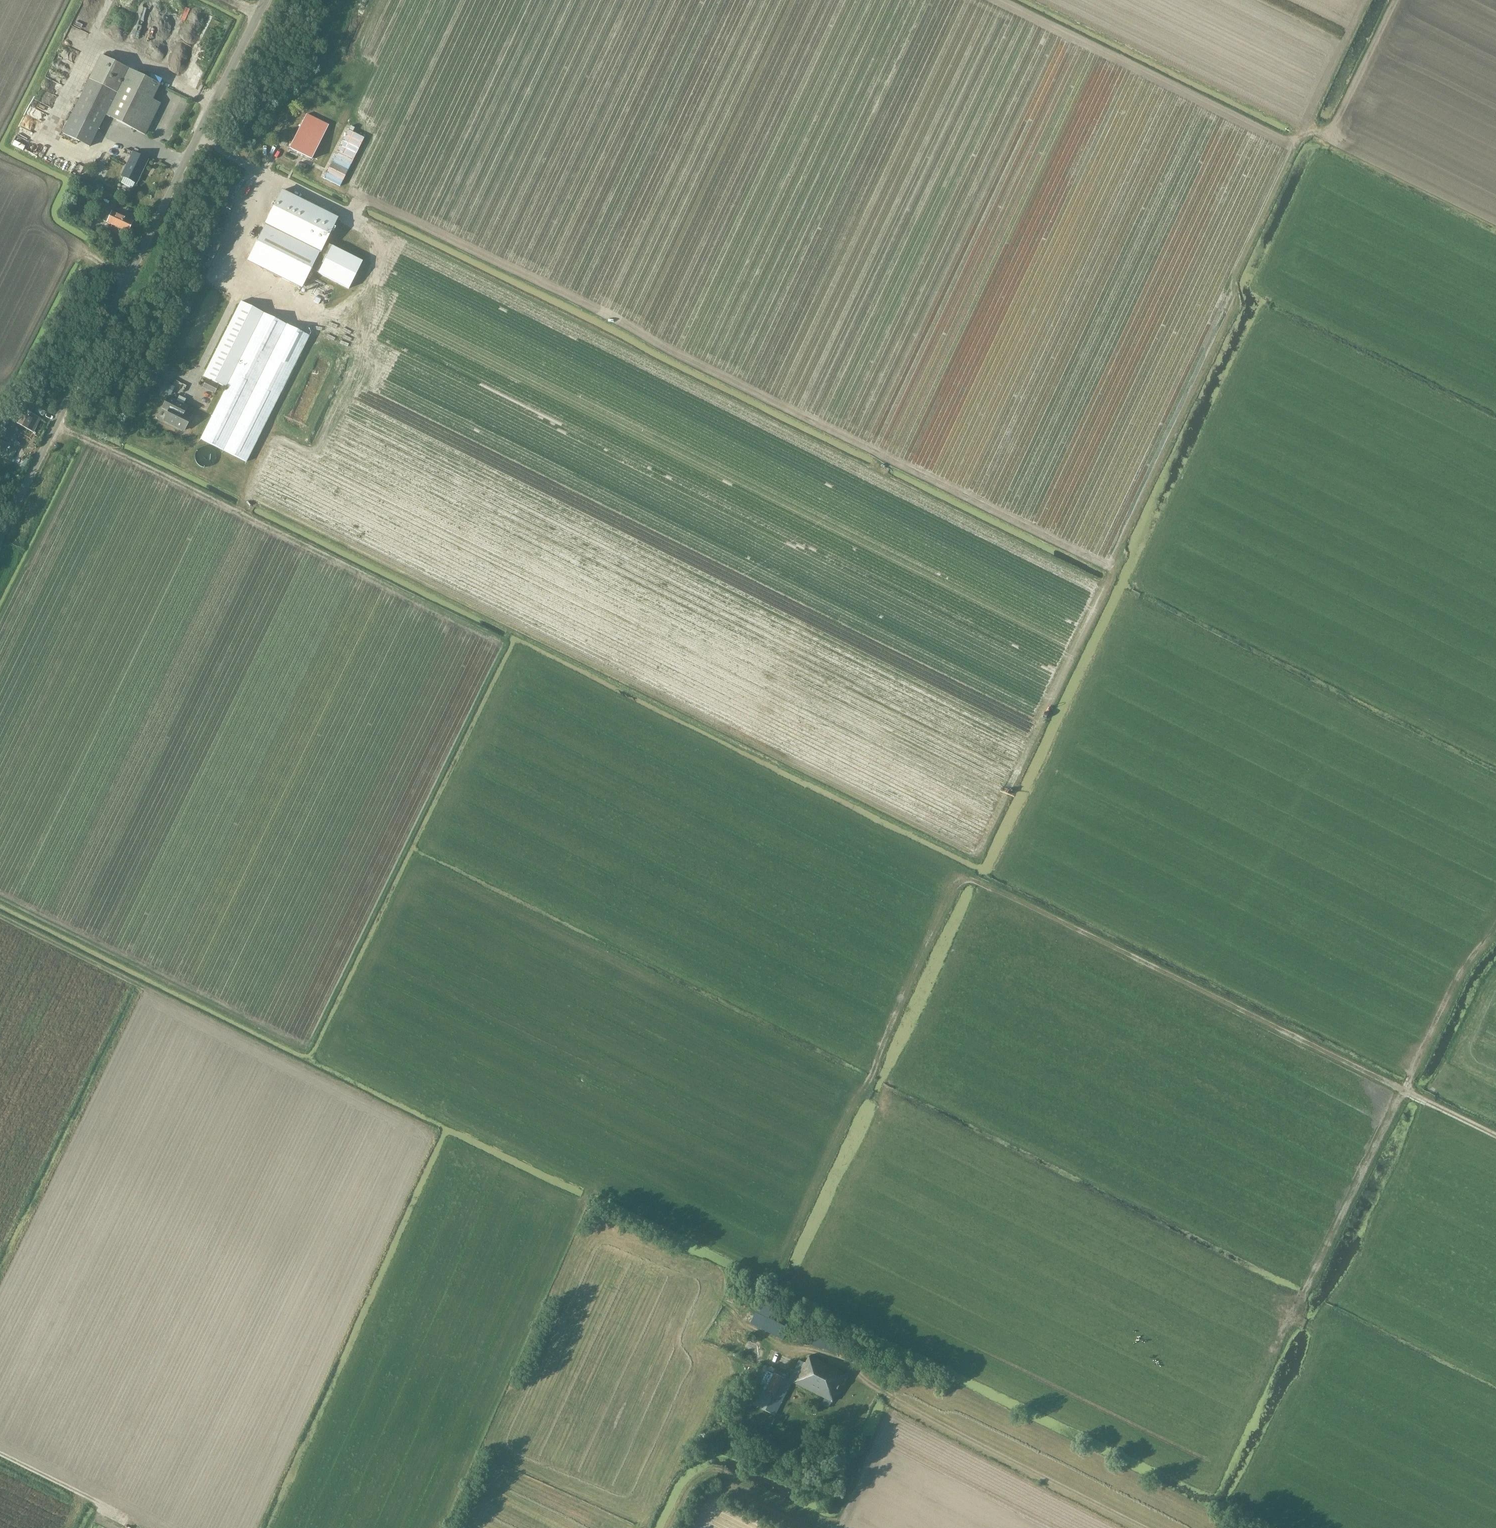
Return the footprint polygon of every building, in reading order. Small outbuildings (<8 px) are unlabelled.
[(106,116),(145,135),(161,104),(153,100),(160,85),(100,55),(62,134),(89,147),(106,116)] [(307,114),(289,149),(310,160),(328,124),(307,114)] [(345,135),(361,144),(364,138),(348,130),(345,135)] [(345,135),(342,141),(358,149),(361,144),(345,135)] [(358,149),(342,141),(340,146),(356,154),(358,149)] [(337,152),(353,160),(356,154),(340,146),(337,152)] [(132,152),(121,176),(136,183),(147,160),(132,152)] [(337,152),(334,157),(350,165),(353,160),(337,152)] [(334,157),(332,162),(348,170),(350,165),(334,157)] [(348,170),(332,162),(329,168),(345,176),(348,170)] [(342,181),(345,176),(329,168),(326,173),(342,181)] [(342,181),(326,173),(324,178),(340,186),(342,181)] [(325,243),(338,218),(281,190),(247,261),(301,288),(311,270),(318,273),(318,274),(348,289),(362,261),(332,246),(331,246),(325,243)] [(98,201),(91,216),(103,221),(109,207),(98,201)] [(133,221),(112,211),(106,223),(128,233),(133,221)] [(225,387),(200,439),(246,462),(309,336),(240,302),(203,376),(225,387)] [(21,415),(17,424),(33,432),(40,418),(30,414),(35,404),(22,397),(14,412),(21,415)] [(168,411),(163,421),(183,431),(191,416),(183,412),(183,411),(185,406),(167,397),(162,408),(168,411)] [(8,442),(13,434),(2,428),(0,431),(0,438),(8,442)] [(215,461),(215,459),(215,456),(214,455),(212,452),(209,450),(206,449),(203,449),(200,451),(197,454),(197,456),(196,458),(197,462),(198,463),(199,465),(200,466),(202,467),(205,468),(209,468),(212,466),(213,464),(214,463),(215,461)] [(783,1340),(788,1330),(768,1320),(774,1303),(764,1297),(750,1324),(783,1340)] [(792,1333),(791,1343),(803,1344),(804,1334),(792,1333)] [(755,1386),(747,1402),(775,1416),(782,1402),(792,1382),(824,1399),(821,1404),(829,1408),(832,1402),(832,1403),(847,1374),(810,1355),(810,1357),(809,1357),(805,1363),(799,1360),(788,1380),(766,1370),(763,1368),(761,1372),(762,1372),(758,1381),(760,1382),(758,1388),(755,1386)]
